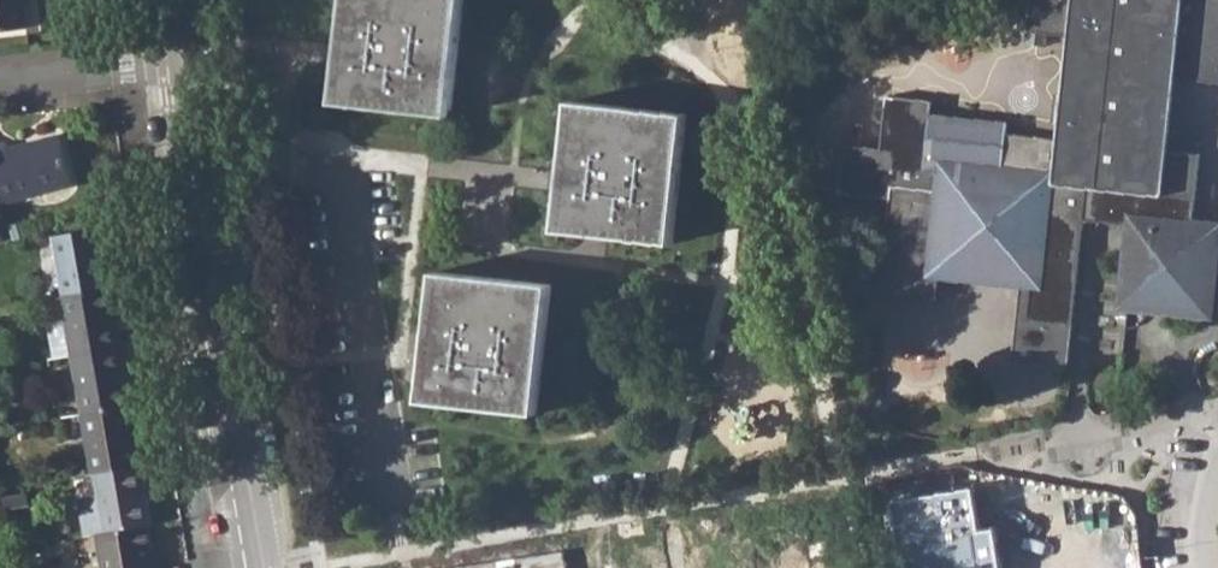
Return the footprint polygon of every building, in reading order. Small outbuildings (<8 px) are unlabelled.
[(25,33),(20,0),(0,0),(0,36),(25,33)] [(450,117),(462,0),(344,0),(333,102),(450,117)] [(1024,28),(1067,32),(1059,126),(932,114),(933,100),(888,96),(883,149),(846,146),(842,194),(893,199),(885,293),(940,298),(942,274),(1023,281),(1018,360),(1069,366),(1084,220),(1135,225),(1129,304),(1207,309),(1213,227),(1193,226),(1198,150),(1180,149),(1186,77),(1217,79),(1217,0),(1026,0),(1024,28)] [(555,231),(671,244),(687,113),(571,100),(555,231)] [(1,203),(69,184),(54,130),(4,145),(3,140),(0,141),(0,200),(1,203)] [(49,235),(60,296),(108,287),(98,222),(49,235)] [(418,402),(536,415),(550,285),(433,271),(418,402)] [(60,296),(70,355),(118,346),(108,287),(60,296)] [(70,355),(79,413),(127,404),(118,346),(70,355)] [(79,413),(89,473),(91,473),(137,465),(127,404),(79,413)] [(95,495),(102,531),(144,524),(147,523),(137,465),(91,473),(95,495)] [(984,563),(978,565),(976,553),(997,550),(994,530),(973,532),(972,529),(978,528),(973,486),(957,488),(955,472),(890,482),(898,546),(911,544),(914,567),(985,567),(984,563)] [(102,531),(95,495),(76,498),(82,534),(91,533),(102,531)] [(156,563),(151,564),(144,524),(102,531),(91,533),(98,567),(157,567),(156,563)]
